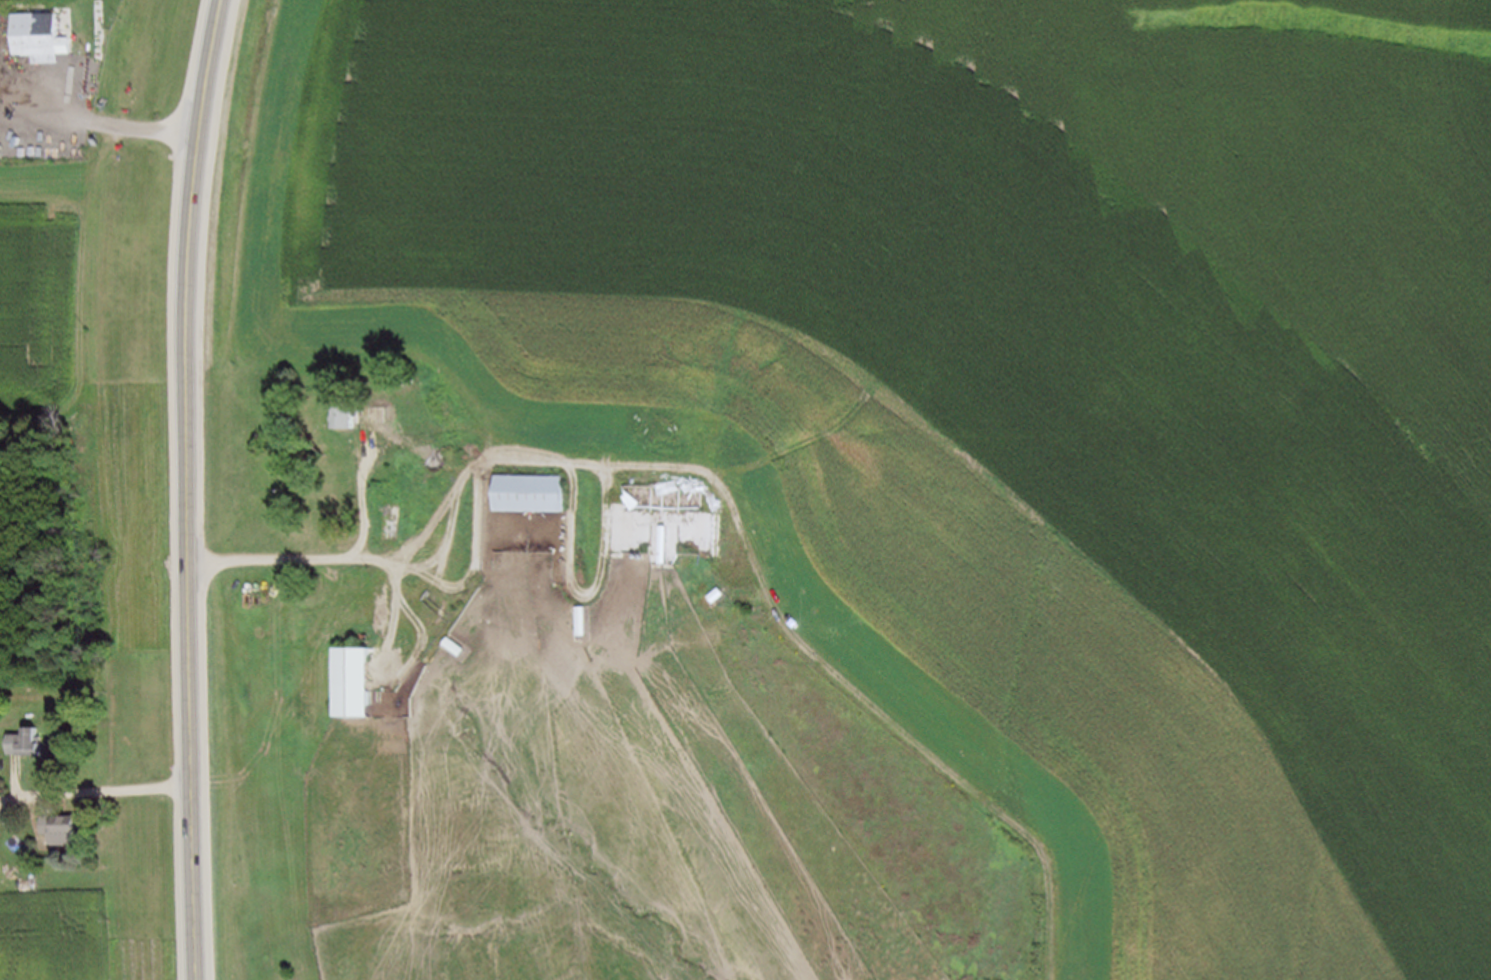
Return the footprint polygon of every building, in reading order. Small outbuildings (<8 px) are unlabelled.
[(59,8),(13,10),(15,54),(33,53),(33,62),(58,61),(58,52),(69,52),(68,34),(60,34),(59,8)] [(340,405),(341,427),(361,426),(361,405),(340,405)] [(388,419),(369,419),(369,405),(388,405),(388,419)] [(498,473),(497,509),(563,510),(563,474),(498,473)] [(624,482),(623,508),(703,510),(704,484),(624,482)] [(340,645),(339,714),(376,715),(376,645),(340,645)] [(11,732),(10,752),(45,754),(46,741),(42,741),(43,726),(28,726),(28,733),(11,732)] [(43,813),(43,832),(50,832),(50,842),(80,842),(80,814),(43,813)]
